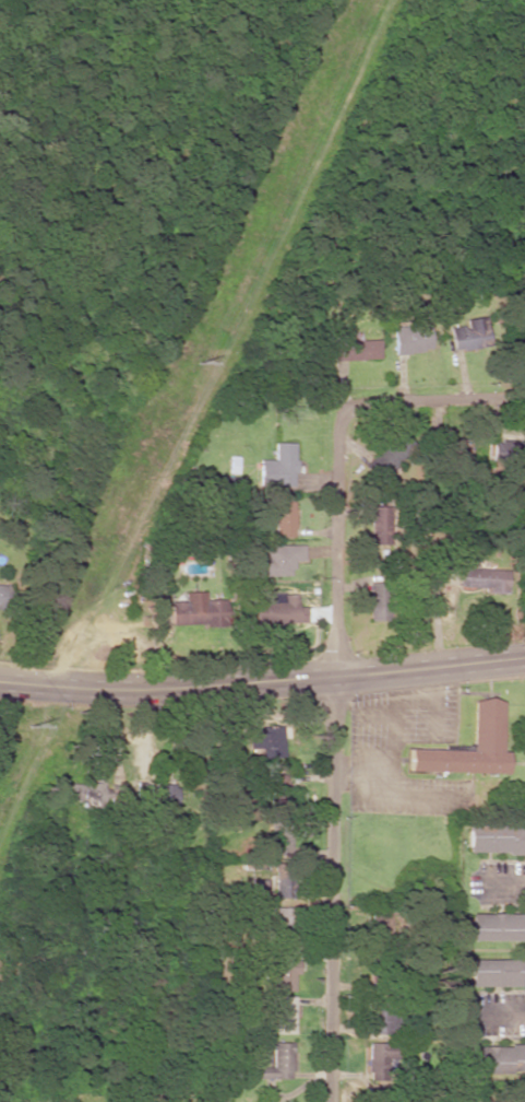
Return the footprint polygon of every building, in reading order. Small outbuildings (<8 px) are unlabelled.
[(454,352),(491,344),(485,316),(465,320),(466,325),(449,328),(454,352)] [(429,352),(428,326),(414,327),(414,334),(407,334),(407,342),(394,343),(394,353),(429,352)] [(359,340),(359,333),(340,333),(341,341),(332,342),(332,361),(379,360),(378,340),(359,340)] [(366,464),(378,478),(412,446),(399,433),(366,464)] [(293,443),(273,443),(273,460),(258,460),(258,486),(292,486),(293,443)] [(273,538),(292,537),(291,500),(272,500),(273,538)] [(388,506),(369,507),(370,544),(389,544),(388,506)] [(259,576),(290,576),(290,562),(302,562),(302,545),(264,546),(265,555),(259,555),(259,576)] [(506,591),(507,570),(471,569),(460,568),(459,590),(506,591)] [(367,620),(388,621),(389,582),(368,582),(367,620)] [(7,606),(8,585),(0,584),(0,606),(7,606)] [(205,600),(205,592),(183,593),(184,601),(170,602),(170,627),(225,625),(224,600),(205,600)] [(296,594),(256,595),(257,625),(305,623),(305,607),(296,607),(296,594)] [(501,752),(502,700),(472,699),(471,750),(408,749),(408,772),(506,774),(506,752),(501,752)] [(248,734),(249,749),(261,748),(261,758),(283,757),(281,726),(259,727),(259,733),(248,734)] [(291,775),(270,774),(269,791),(279,791),(278,805),(290,805),(291,775)] [(89,807),(123,807),(123,787),(103,786),(103,781),(90,780),(89,807)] [(176,806),(176,784),(135,785),(135,797),(149,796),(150,806),(176,806)] [(279,852),(292,851),(290,820),(277,820),(279,852)] [(524,854),(524,827),(467,826),(466,853),(524,854)] [(274,897),(295,898),(296,872),(275,871),(274,897)] [(274,941),(294,942),(294,908),(274,907),(274,941)] [(518,914),(469,914),(469,940),(517,941),(518,914)] [(296,950),(275,950),(275,991),(294,991),(294,974),(296,974),(296,950)] [(517,987),(517,961),(469,960),(468,986),(517,987)] [(294,996),(275,997),(275,1034),(294,1034),(294,996)] [(369,1033),(385,1034),(386,1008),(370,1008),(369,1033)] [(291,1079),(292,1043),(273,1042),(272,1068),(252,1067),(252,1078),(291,1079)] [(394,1061),(394,1044),(368,1043),(367,1080),(386,1080),(387,1061),(394,1061)] [(469,1045),(468,1072),(524,1073),(524,1046),(469,1045)]
